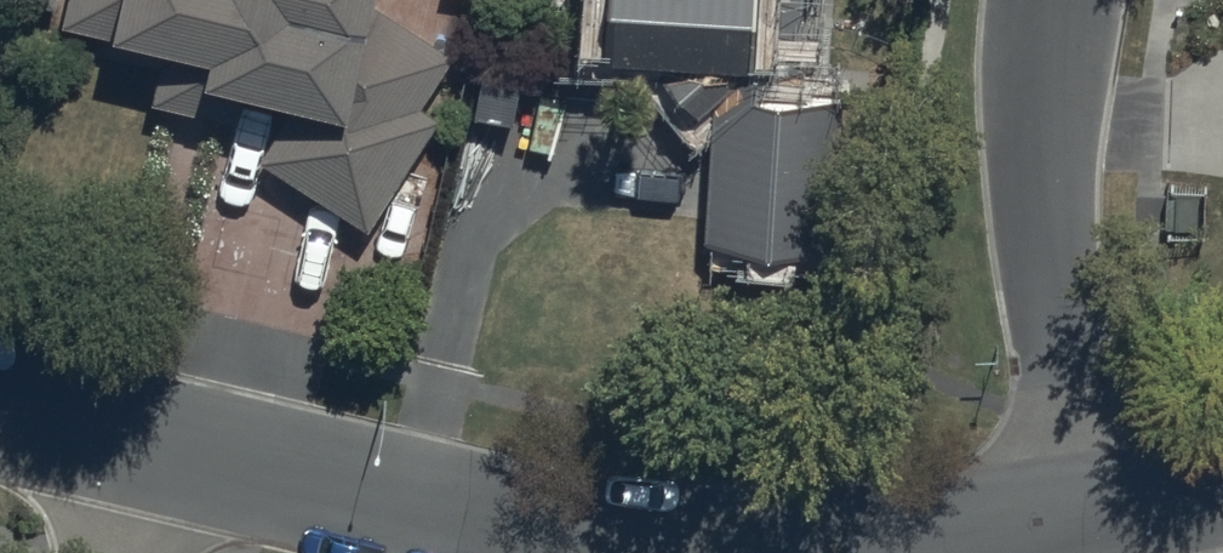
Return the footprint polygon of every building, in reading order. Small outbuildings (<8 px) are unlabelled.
[(66,28),(121,40),(117,56),(170,69),(160,109),(238,127),(244,105),(296,117),(265,166),(372,234),(408,250),(445,168),(422,157),(440,125),(421,114),(453,61),(377,17),(381,0),(73,0),(66,28)] [(712,106),(708,242),(832,245),(836,95),(800,94),(802,0),(613,0),(610,60),(653,63),(695,110),(707,99),(712,106)]
